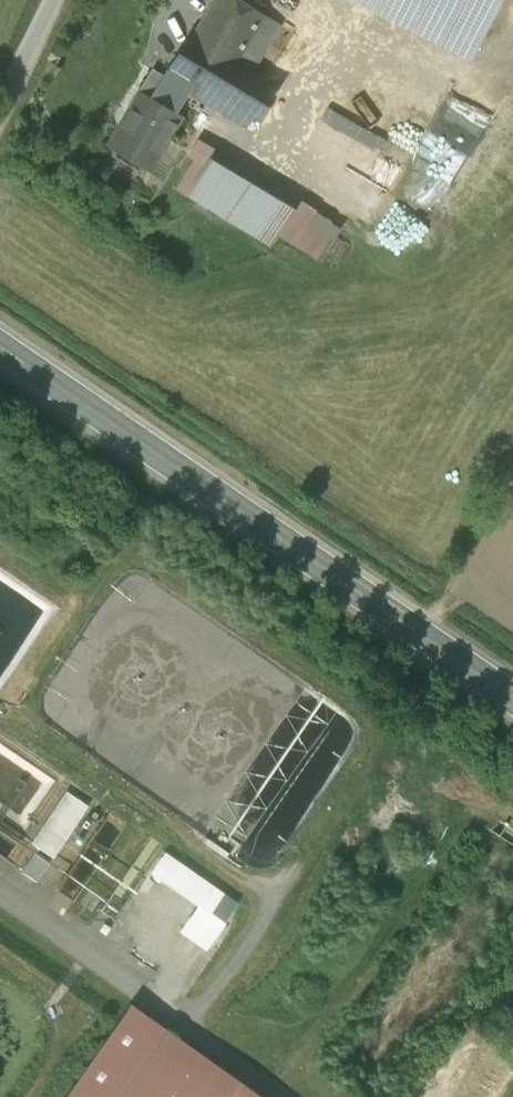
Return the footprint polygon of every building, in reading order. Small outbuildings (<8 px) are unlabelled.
[(235,0),(217,0),(193,40),(234,65),(263,17),(235,0)] [(263,17),(234,65),(250,75),(279,27),(263,17)] [(193,40),(189,38),(165,76),(165,77),(186,89),(246,124),(269,86),(250,75),(234,65),(193,40)] [(152,99),(142,93),(110,146),(134,158),(133,160),(150,168),(181,117),(172,112),(186,89),(165,77),(152,99)] [(318,109),(310,134),(351,147),(348,157),(383,168),(388,151),(389,151),(395,134),(318,109)] [(215,151),(208,163),(291,213),(298,202),(215,151)] [(189,195),(208,163),(198,156),(178,189),(189,195)] [(291,213),(208,163),(189,195),(271,245),(277,235),(291,213)] [(335,224),(298,202),(291,213),(277,235),(315,258),(335,224)] [(64,786),(33,842),(57,856),(88,799),(64,786)] [(153,837),(101,912),(110,918),(106,923),(111,927),(167,846),(153,837)] [(100,906),(101,902),(100,899),(98,896),(95,894),(91,893),(88,894),(85,896),(83,899),(82,903),(83,906),(85,909),(88,911),(92,911),(95,911),(98,909),(100,906)] [(65,1096),(120,1096),(168,1029),(132,1003),(65,1096)] [(120,1096),(265,1096),(168,1029),(120,1096)] [(455,1096),(498,1096),(512,1076),(512,1047),(497,1036),(455,1096)]
